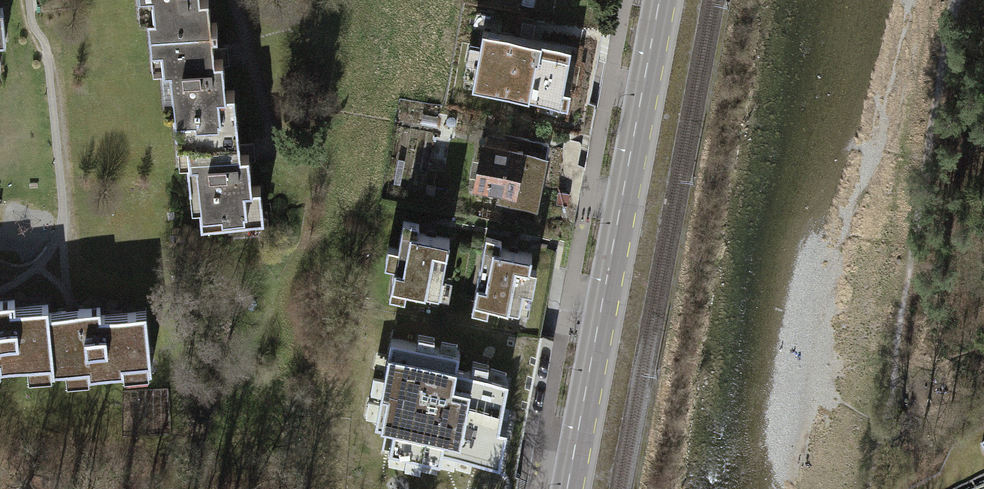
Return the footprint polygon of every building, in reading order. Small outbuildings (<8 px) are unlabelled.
[(147,32),(216,26),(215,21),(209,22),(207,0),(144,0),(147,32)] [(171,93),(173,127),(235,122),(233,89),(223,90),(220,55),(211,55),(209,31),(216,31),(216,26),(147,32),(148,50),(157,50),(161,94),(171,93)] [(489,37),(480,84),(532,94),(541,46),(522,42),(524,35),(502,31),(500,39),(489,37)] [(237,151),(235,122),(173,127),(174,145),(184,144),(187,189),(195,188),(198,224),(262,219),(259,186),(249,187),(247,151),(237,151)] [(480,144),(471,187),(514,195),(512,202),(536,207),(546,156),(504,148),(506,139),(485,135),(483,145),(480,144)] [(384,264),(394,266),(389,294),(404,297),(406,287),(438,293),(449,237),(416,230),(418,221),(402,218),(396,248),(388,246),(384,264)] [(499,236),(484,233),(469,309),(485,312),(487,301),(519,308),(523,288),(531,289),(535,268),(527,267),(530,251),(497,245),(499,236)] [(49,360),(45,312),(44,304),(12,307),(11,300),(0,301),(0,364),(49,360)] [(97,307),(45,312),(49,360),(49,367),(87,363),(88,372),(121,368),(120,359),(148,357),(144,312),(98,316),(97,307)] [(373,430),(393,434),(389,454),(439,464),(442,453),(499,464),(505,432),(500,431),(512,369),(458,358),(461,344),(416,335),(414,344),(391,340),(373,430)]
